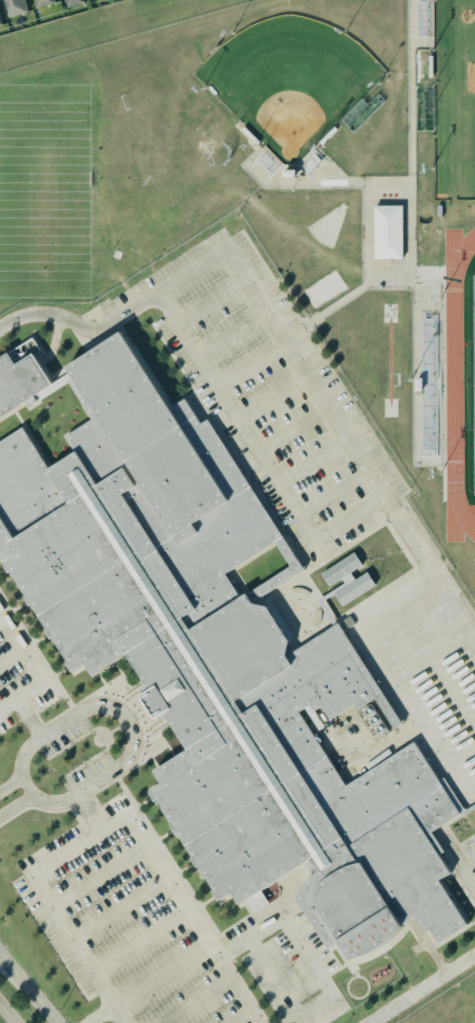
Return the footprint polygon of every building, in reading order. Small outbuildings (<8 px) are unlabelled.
[(9,18),(4,0),(24,0),(27,12),(9,18)] [(55,0),(35,0),(37,8),(56,3),(55,0)] [(402,258),(402,205),(375,205),(374,258),(402,258)] [(70,673),(0,560),(0,442),(21,429),(47,470),(72,454),(61,437),(90,420),(65,384),(23,411),(20,404),(0,418),(0,358),(5,355),(13,367),(30,357),(50,385),(64,376),(64,368),(116,331),(169,409),(182,400),(198,426),(206,420),(303,571),(259,602),(290,653),(337,623),(382,695),(357,712),(353,707),(329,722),(318,709),(313,715),(308,708),(298,714),(345,787),(411,743),(460,815),(430,833),(442,851),(437,855),(450,873),(439,882),(467,925),(437,943),(429,931),(421,931),(411,922),(401,928),(395,938),(387,945),(375,952),(357,959),(343,962),(331,946),(326,950),(293,896),(301,888),(306,881),(316,870),(310,859),(258,891),(268,905),(253,913),(243,901),(237,905),(228,892),(216,900),(146,792),(159,784),(151,773),(185,752),(165,722),(160,725),(155,720),(152,721),(139,702),(141,697),(138,693),(141,687),(124,658),(90,678),(83,667),(70,673)] [(320,571),(330,589),(332,588),(341,605),(375,586),(367,572),(354,579),(350,572),(362,565),(354,552),(320,571)]
